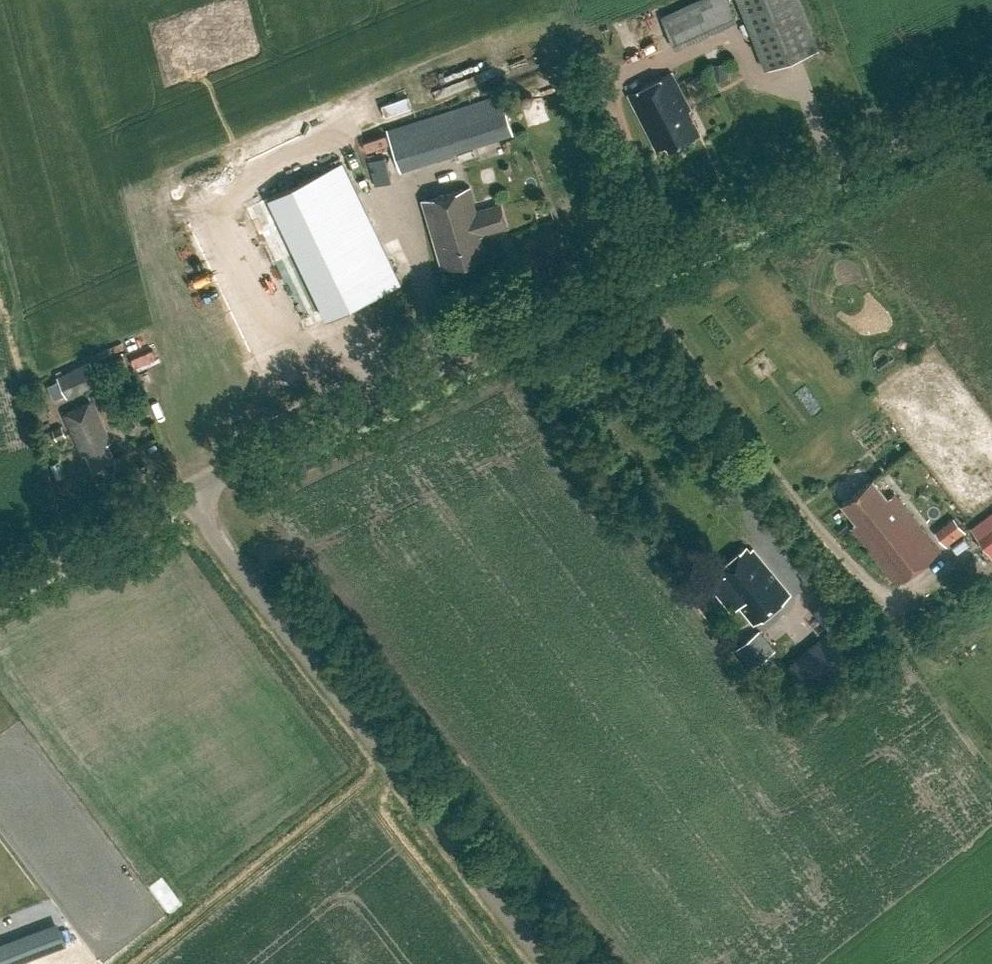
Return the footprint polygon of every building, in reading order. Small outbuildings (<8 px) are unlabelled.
[(676,48),(737,22),(728,0),(697,0),(661,15),(676,48)] [(765,70),(814,52),(792,0),(739,0),(765,70)] [(674,71),(631,93),(659,146),(671,140),(673,145),(701,131),(691,111),(693,109),(674,71)] [(388,130),(401,170),(515,133),(502,93),(388,130)] [(367,151),(389,143),(386,133),(364,141),(367,151)] [(387,156),(369,161),(375,186),(393,182),(387,156)] [(342,162),(246,208),(304,328),(400,281),(342,162)] [(481,233),(508,225),(501,202),(477,209),(470,185),(423,199),(443,268),(488,255),(481,233)] [(136,368),(158,359),(153,348),(131,357),(136,368)] [(133,378),(124,355),(113,360),(122,383),(133,378)] [(67,397),(100,382),(91,361),(58,376),(67,397)] [(108,441),(112,439),(94,399),(65,413),(84,453),(88,451),(95,465),(115,455),(108,441)] [(851,526),(875,558),(895,583),(938,549),(895,493),(888,499),(872,478),(842,502),(857,522),(851,526)] [(972,527),(979,537),(991,555),(991,513),(972,527)] [(952,515),(934,533),(949,547),(966,529),(952,515)] [(728,588),(727,589),(754,622),(789,593),(750,546),(738,556),(737,554),(715,572),(728,588)] [(824,604),(815,612),(837,635),(845,627),(824,604)] [(751,669),(774,650),(766,640),(758,630),(735,649),(743,659),(751,669)]
